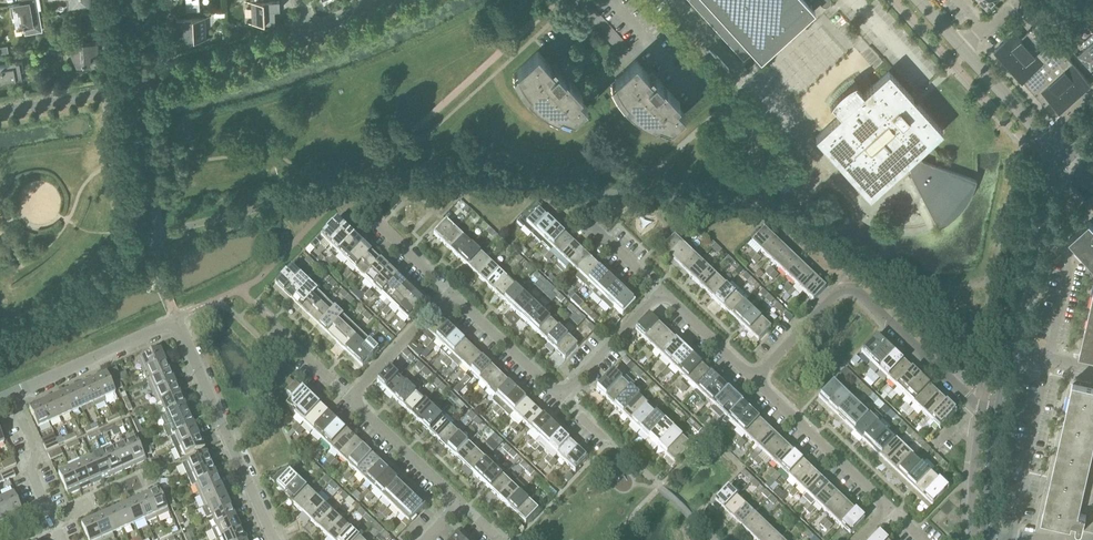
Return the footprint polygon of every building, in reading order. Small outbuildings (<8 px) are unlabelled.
[(40,0),(24,0),(25,3),(10,6),(12,17),(16,17),(17,27),(23,26),(24,28),(25,27),(26,33),(41,31),(37,9),(41,8),(40,0)] [(69,9),(90,8),(89,0),(69,0),(69,9)] [(280,9),(279,0),(251,2),(252,23),(275,22),(274,10),(280,9)] [(744,60),(753,51),(761,60),(815,11),(813,8),(820,3),(823,6),(824,6),(826,6),(828,6),(830,5),(831,3),(831,2),(831,0),(689,0),(744,60)] [(1087,13),(1080,18),(1083,22),(1090,16),(1087,13)] [(205,17),(177,19),(177,28),(182,28),(183,40),(206,39),(205,17)] [(1077,27),(1083,22),(1080,18),(1074,24),(1077,27)] [(996,49),(1043,102),(1048,97),(1060,110),(1091,83),(1037,23),(1021,38),(1015,32),(996,49)] [(1071,37),(1066,31),(1062,34),(1068,40),(1071,37)] [(1089,45),(1092,50),(1092,34),(1085,41),(1089,45)] [(98,61),(97,43),(76,40),(70,50),(77,65),(98,61)] [(1089,45),(1080,53),(1092,67),(1092,50),(1089,45)] [(571,121),(584,109),(572,95),(577,91),(564,77),(566,75),(558,67),(555,69),(538,51),(513,73),(517,81),(523,90),(529,97),(537,104),(546,110),(555,115),(564,118),(571,121)] [(22,77),(21,71),(24,71),(22,61),(16,62),(16,60),(14,59),(12,59),(11,60),(10,61),(9,63),(0,65),(0,81),(22,77)] [(761,65),(757,60),(749,67),(753,72),(761,65)] [(677,105),(680,102),(656,75),(652,79),(651,78),(650,79),(642,70),(639,73),(633,66),(627,72),(625,70),(611,82),(615,90),(619,97),(625,104),(631,110),(641,117),(651,122),(661,127),(668,129),(685,114),(677,105)] [(832,104),(841,114),(816,137),(870,196),(906,164),(939,227),(947,223),(953,218),(957,214),(961,210),(965,205),(968,200),(971,195),(973,189),(976,180),(923,161),(917,153),(943,130),(918,104),(914,108),(908,102),(913,98),(889,71),(864,93),(854,83),(856,83),(856,82),(853,84),(850,85),(847,87),(844,89),(842,91),(839,94),(837,96),(835,98),(834,100),(832,102),(830,105),(831,105),(832,104)] [(533,235),(535,232),(548,219),(539,211),(542,208),(536,202),(517,222),(523,228),(524,227),(531,235),(533,235)] [(464,209),(469,214),(472,211),(467,206),(464,209)] [(472,211),(469,214),(475,220),(478,217),(472,211)] [(541,244),(542,243),(557,227),(548,219),(535,232),(536,232),(532,236),(541,244)] [(323,240),(330,245),(348,227),(344,223),(342,225),(337,220),(323,235),(322,233),(310,245),(314,248),(319,243),(320,244),(323,240)] [(1090,220),(1070,239),(1092,263),(1092,265),(1092,223),(1090,220)] [(434,234),(442,243),(455,229),(446,221),(434,234)] [(481,226),(487,231),(490,228),(484,223),(481,226)] [(690,227),(696,232),(699,229),(693,223),(690,227)] [(352,230),(348,227),(330,245),(339,254),(355,237),(350,232),(352,230)] [(557,227),(542,243),(550,251),(553,249),(565,235),(557,227)] [(752,242),(761,251),(773,238),(769,234),(771,232),(766,227),(752,242)] [(495,233),(490,228),(487,231),(492,236),(495,233)] [(464,238),(455,229),(442,243),(451,251),(464,238)] [(699,229),(696,232),(702,237),(705,234),(699,229)] [(565,235),(553,249),(561,257),(574,244),(565,235)] [(359,241),(355,237),(339,254),(347,262),(365,243),(361,239),(359,241)] [(662,250),(671,258),(683,245),(674,237),(662,250)] [(472,246),(464,238),(451,251),(460,259),(472,246)] [(761,251),(769,259),(784,244),(780,240),(778,242),(773,238),(761,251)] [(499,242),(504,248),(507,245),(502,239),(499,242)] [(708,243),(713,248),(716,245),(711,240),(708,243)] [(513,245),(518,250),(522,246),(516,241),(513,245)] [(473,246),(472,246),(460,259),(468,267),(481,254),(481,255),(485,251),(476,242),(473,246)] [(347,262),(356,270),(372,253),(367,249),(369,247),(365,243),(347,262)] [(566,269),(570,265),(583,252),(574,244),(561,257),(557,261),(566,269)] [(788,248),(784,244),(769,259),(778,268),(791,255),(786,250),(788,248)] [(513,250),(507,245),(504,248),(510,253),(513,250)] [(692,253),(683,245),(671,258),(680,267),(692,253)] [(716,245),(713,248),(719,254),(722,250),(716,245)] [(528,252),(522,246),(518,250),(524,256),(528,252)] [(570,265),(579,273),(591,260),(583,252),(570,265)] [(757,255),(754,252),(743,262),(747,266),(757,255)] [(377,258),(372,253),(356,270),(365,279),(383,260),(379,256),(377,258)] [(692,253),(680,267),(688,275),(690,273),(701,262),(692,253)] [(331,254),(325,260),(329,264),(335,258),(331,254)] [(474,273),(477,276),(480,273),(490,263),(481,255),(481,254),(468,267),(474,273)] [(750,268),(755,263),(760,258),(757,255),(747,266),(750,268)] [(778,268),(787,276),(801,261),(797,257),(795,259),(791,255),(778,268)] [(516,259),(521,264),(524,261),(519,256),(516,259)] [(725,260),(731,265),(734,262),(728,256),(725,260)] [(314,262),(308,257),(305,260),(311,265),(314,262)] [(339,262),(335,258),(329,264),(333,267),(339,262)] [(701,262),(690,273),(688,275),(697,283),(707,273),(709,270),(713,266),(705,258),(701,262)] [(493,259),(490,263),(480,273),(477,276),(486,284),(496,273),(501,268),(493,259)] [(387,263),(383,260),(365,279),(373,287),(389,270),(385,265),(387,263)] [(591,260),(579,273),(587,282),(600,268),(591,260)] [(530,266),(524,261),(521,264),(527,269),(530,266)] [(805,265),(801,261),(787,276),(796,284),(808,271),(803,267),(805,265)] [(319,268),(314,262),(311,265),(316,271),(319,268)] [(734,262),(731,265),(736,270),(739,267),(734,262)] [(300,276),(296,273),(291,268),(275,285),(284,293),(300,276)] [(486,284),(495,292),(510,276),(501,268),(496,273),(486,284)] [(609,277),(600,268),(587,282),(588,282),(584,285),(588,288),(591,285),(596,290),(609,277)] [(769,277),(774,271),(771,268),(766,274),(769,277)] [(389,270),(373,287),(382,295),(400,276),(396,272),(394,274),(389,270)] [(569,273),(566,270),(561,275),(564,278),(569,273)] [(707,273),(697,283),(706,291),(718,278),(712,273),(709,270),(707,273)] [(347,280),(352,274),(349,271),(344,277),(347,280)] [(772,280),(778,274),(774,271),(769,277),(772,280)] [(796,284),(804,292),(818,277),(814,273),(813,275),(808,271),(796,284)] [(533,276),(539,281),(542,277),(536,272),(533,276)] [(331,279),(326,273),(323,277),(328,282),(331,279)] [(743,276),(745,278),(748,282),(751,278),(746,273),(743,276)] [(350,283),(355,277),(352,274),(347,280),(350,283)] [(309,285),(300,276),(284,293),(292,301),(309,285)] [(404,280),(400,276),(382,295),(391,303),(407,286),(402,282),(404,280)] [(519,284),(510,276),(495,292),(503,301),(519,284)] [(544,286),(548,283),(542,277),(539,281),(544,286)] [(609,277),(596,290),(605,298),(617,285),(609,277)] [(823,281),(818,277),(804,292),(813,301),(826,288),(821,283),(823,281)] [(718,278),(706,291),(714,300),(727,287),(718,278)] [(751,278),(748,282),(754,287),(757,284),(751,278)] [(337,284),(331,279),(328,282),(334,287),(337,284)] [(519,284),(503,301),(512,309),(524,296),(528,292),(529,291),(523,285),(525,283),(522,281),(519,284)] [(317,293),(309,285),(292,301),(301,310),(309,302),(317,293)] [(626,293),(617,285),(605,298),(605,299),(602,302),(611,310),(614,307),(614,306),(626,293)] [(786,294),(792,288),(789,285),(783,291),(786,294)] [(411,291),(407,286),(391,303),(399,311),(417,293),(413,289),(411,291)] [(727,287),(714,300),(723,308),(736,295),(727,287)] [(361,293),(364,296),(369,290),(366,288),(361,293)] [(790,297),(795,291),(792,288),(786,294),(790,297)] [(551,292),(556,297),(559,294),(554,289),(551,292)] [(348,295),(343,290),(340,293),(345,298),(348,295)] [(369,290),(364,296),(367,299),(373,294),(369,290)] [(766,298),(769,295),(763,290),(760,293),(766,298)] [(512,309),(520,317),(533,304),(537,300),(528,292),(524,296),(512,309)] [(326,301),(317,293),(309,302),(301,310),(310,318),(326,301)] [(421,297),(417,293),(399,311),(408,320),(424,303),(419,298),(421,297)] [(623,315),(635,302),(626,293),(614,306),(614,307),(623,315)] [(559,294),(556,297),(562,303),(565,299),(559,294)] [(790,298),(786,294),(782,298),(786,302),(790,298)] [(354,301),(348,295),(345,298),(351,304),(354,301)] [(575,295),(571,300),(579,308),(584,303),(575,295)] [(736,295),(723,308),(732,316),(744,303),(736,295)] [(769,295),(766,298),(771,303),(774,300),(769,295)] [(1080,353),(1092,356),(1092,296),(1080,353)] [(537,300),(533,304),(520,317),(529,325),(542,312),(546,309),(537,300)] [(335,309),(326,301),(310,318),(319,327),(335,309)] [(744,303),(732,316),(740,325),(745,320),(753,311),(755,309),(747,301),(744,303)] [(780,312),(783,309),(777,303),(774,306),(780,312)] [(805,312),(811,306),(808,303),(802,308),(805,312)] [(381,313),(387,307),(384,304),(378,310),(381,313)] [(568,309),(573,314),(576,310),(571,305),(568,309)] [(366,312),(360,307),(357,310),(363,315),(366,312)] [(385,316),(390,310),(387,307),(381,313),(385,316)] [(588,316),(591,312),(592,312),(586,307),(582,311),(588,316)] [(343,318),(335,309),(319,327),(327,335),(343,318)] [(576,310),(573,314),(579,319),(582,316),(576,310)] [(745,320),(740,325),(738,328),(745,334),(746,336),(762,320),(753,311),(745,320)] [(372,317),(366,312),(363,315),(368,320),(372,317)] [(542,312),(529,325),(538,334),(551,320),(542,312)] [(592,312),(591,312),(588,316),(594,322),(597,318),(592,312)] [(793,318),(788,313),(784,318),(788,323),(793,318)] [(649,316),(635,331),(644,340),(659,324),(654,320),(656,318),(651,314),(649,316)] [(432,342),(435,339),(448,326),(439,317),(427,329),(426,328),(421,333),(432,342)] [(615,326),(620,320),(617,317),(612,323),(615,326)] [(343,318),(327,335),(336,343),(352,326),(343,318)] [(559,329),(551,320),(538,334),(547,342),(559,329)] [(755,344),(758,341),(771,328),(762,320),(746,336),(755,344)] [(401,331),(406,325),(403,322),(397,328),(401,331)] [(383,328),(378,323),(375,326),(380,331),(383,328)] [(587,327),(593,332),(596,329),(590,323),(587,327)] [(659,324),(644,340),(653,348),(669,331),(665,327),(663,329),(659,324)] [(361,334),(352,326),(336,343),(345,351),(361,334)] [(456,334),(448,326),(435,339),(444,347),(456,334)] [(547,342),(556,350),(568,337),(571,334),(562,326),(560,329),(559,329),(547,342)] [(389,334),(383,328),(380,331),(386,337),(389,334)] [(653,348),(662,356),(676,341),(671,336),(673,335),(669,331),(653,348)] [(633,336),(630,333),(625,339),(628,342),(633,336)] [(369,342),(361,334),(345,351),(353,359),(369,342)] [(465,342),(456,334),(444,347),(441,351),(446,356),(441,362),(443,364),(449,359),(452,355),(465,342)] [(568,337),(556,350),(565,359),(577,346),(568,337)] [(861,354),(870,362),(888,343),(884,340),(882,342),(877,337),(861,354)] [(676,341),(662,356),(670,364),(687,347),(682,343),(681,345),(676,341)] [(379,351),(369,342),(353,359),(363,368),(379,351)] [(418,357),(423,351),(413,342),(408,347),(418,357)] [(452,355),(449,359),(443,364),(447,368),(452,362),(458,367),(461,363),(474,350),(465,342),(452,355)] [(430,351),(435,346),(432,343),(426,348),(430,351)] [(888,343),(870,362),(879,370),(895,354),(890,349),(892,347),(888,343)] [(143,371),(166,361),(161,350),(157,351),(155,347),(144,352),(146,356),(138,360),(143,371)] [(670,364),(679,373),(693,357),(689,353),(691,351),(687,347),(670,364)] [(423,351),(420,354),(425,359),(431,353),(431,352),(430,351),(426,348),(423,351)] [(411,355),(405,349),(402,353),(408,358),(411,355)] [(649,352),(646,349),(641,354),(644,358),(649,352)] [(483,359),(474,350),(461,363),(470,372),(483,359)] [(649,352),(644,358),(647,360),(652,355),(649,352)] [(887,379),(905,360),(901,356),(900,358),(895,354),(879,370),(875,374),(878,378),(882,374),(887,379)] [(625,356),(622,360),(627,365),(630,362),(625,356)] [(693,357),(679,373),(688,381),(704,364),(700,360),(698,362),(693,357)] [(859,360),(856,357),(851,362),(854,365),(859,360)] [(491,367),(483,359),(470,372),(479,380),(491,367)] [(905,360),(887,379),(896,387),(912,370),(908,366),(910,364),(905,360)] [(148,382),(171,372),(166,361),(143,371),(148,382)] [(424,367),(419,362),(416,366),(421,370),(424,367)] [(377,382),(386,390),(398,377),(399,377),(402,373),(392,363),(388,368),(389,369),(377,382)] [(688,381),(696,389),(711,374),(706,370),(708,368),(704,364),(688,381)] [(667,368),(663,365),(658,371),(661,374),(667,368)] [(430,373),(424,367),(421,370),(427,376),(430,373)] [(500,375),(491,367),(479,380),(488,388),(500,375)] [(120,374),(117,368),(111,371),(116,383),(120,382),(121,381),(129,378),(126,372),(120,374)] [(667,368),(661,374),(664,377),(670,371),(667,368)] [(635,373),(641,378),(644,375),(638,369),(635,373)] [(917,375),(912,370),(896,387),(905,395),(923,376),(919,373),(917,375)] [(153,393),(175,383),(171,372),(148,382),(153,393)] [(596,389),(605,398),(622,381),(613,372),(596,389)] [(847,376),(852,380),(855,377),(850,372),(847,376)] [(872,372),(867,377),(869,380),(875,374),(872,372)] [(458,378),(461,381),(466,376),(463,373),(458,378)] [(115,392),(107,374),(95,379),(104,398),(115,392)] [(711,374),(696,389),(705,397),(721,380),(717,376),(715,378),(711,374)] [(878,378),(875,374),(869,380),(873,383),(878,378)] [(509,384),(500,375),(488,388),(496,397),(509,384)] [(650,380),(644,375),(641,378),(647,383),(650,380)] [(466,376),(461,381),(464,384),(470,379),(466,376)] [(923,376),(905,395),(913,404),(929,386),(925,382),(927,380),(923,376)] [(407,386),(399,377),(398,377),(386,390),(394,399),(407,386)] [(605,398),(614,406),(630,389),(631,389),(635,385),(626,377),(622,381),(605,398)] [(861,383),(855,377),(852,380),(858,386),(861,383)] [(1074,380),(1073,381),(1042,519),(1042,520),(1042,521),(1043,522),(1044,523),(1044,524),(1046,524),(1071,530),(1072,526),(1073,522),(1077,523),(1076,527),(1077,529),(1077,530),(1078,530),(1079,531),(1080,531),(1081,531),(1082,530),(1083,530),(1083,529),(1083,528),(1092,530),(1092,381),(1078,378),(1077,378),(1076,378),(1075,379),(1074,380)] [(95,379),(84,384),(93,403),(104,398),(95,379)] [(442,384),(436,379),(433,382),(438,387),(442,384)] [(705,397),(714,406),(728,391),(723,386),(725,384),(721,380),(705,397)] [(394,399),(403,407),(416,394),(420,389),(412,381),(407,386),(394,399)] [(286,406),(296,415),(313,396),(309,392),(308,394),(295,382),(287,390),(290,394),(288,396),(288,400),(290,402),(286,406)] [(675,387),(679,390),(684,385),(681,382),(675,387)] [(818,399),(827,407),(843,390),(834,382),(818,399)] [(181,394),(180,394),(175,383),(153,393),(158,404),(181,394)] [(73,389),(82,407),(93,403),(84,384),(73,389)] [(448,390),(442,384),(438,387),(444,393),(448,390)] [(493,412),(496,414),(501,409),(505,405),(517,392),(509,384),(496,397),(492,401),(498,407),(493,412)] [(687,388),(684,385),(679,390),(682,393),(687,388)] [(653,389),(658,394),(661,391),(656,386),(653,389)] [(913,404),(922,412),(940,393),(936,389),(934,391),(929,386),(913,404)] [(892,391),(889,388),(884,394),(887,396),(892,391)] [(73,389),(62,394),(71,412),(82,407),(73,389)] [(475,395),(479,398),(484,392),(481,389),(475,395)] [(631,389),(630,389),(614,406),(623,414),(639,397),(631,389)] [(864,392),(870,397),(873,394),(867,389),(864,392)] [(843,390),(827,407),(836,415),(852,398),(843,390)] [(661,391),(658,394),(664,400),(667,397),(661,391)] [(725,417),(726,418),(727,419),(735,411),(732,409),(730,407),(737,399),(728,391),(714,406),(709,411),(716,417),(712,422),(715,425),(720,419),(724,415),(725,417)] [(896,394),(892,391),(887,396),(890,400),(896,394)] [(484,392),(479,398),(482,401),(487,395),(484,392)] [(505,405),(501,409),(496,414),(499,418),(504,413),(509,417),(526,400),(517,392),(505,405)] [(161,416),(167,413),(185,405),(188,404),(183,393),(180,394),(181,394),(158,404),(155,406),(160,416),(161,416)] [(940,393),(922,412),(928,417),(919,427),(922,430),(927,424),(931,420),(947,403),(942,399),(944,397),(940,393)] [(51,399),(60,417),(71,412),(62,394),(51,399)] [(424,402),(416,394),(403,407),(412,415),(424,402)] [(873,394),(870,397),(876,403),(879,399),(873,394)] [(459,401),(454,395),(451,399),(456,404),(459,401)] [(317,400),(313,396),(296,415),(304,423),(320,406),(316,401),(317,400)] [(648,405),(639,397),(623,414),(631,422),(648,405)] [(696,407),(701,401),(698,398),(693,404),(696,407)] [(861,407),(852,398),(836,415),(844,424),(861,407)] [(51,399),(41,403),(49,422),(60,417),(51,399)] [(726,424),(730,421),(737,427),(751,412),(739,401),(737,399),(730,407),(732,409),(735,411),(727,419),(726,418),(711,434),(715,438),(727,425),(726,424)] [(526,400),(509,417),(515,423),(510,428),(513,431),(514,431),(519,426),(523,422),(522,421),(535,408),(526,400)] [(465,406),(459,401),(456,404),(462,409),(465,406)] [(704,404),(701,401),(696,407),(699,410),(704,404)] [(433,410),(424,402),(412,415),(421,423),(433,410)] [(670,406),(676,411),(679,408),(673,402),(670,406)] [(49,422),(41,403),(30,409),(38,427),(49,422)] [(951,408),(947,403),(931,420),(927,424),(922,430),(925,433),(930,427),(934,423),(940,429),(958,410),(953,406),(951,408)] [(190,416),(185,405),(167,413),(161,416),(165,427),(166,427),(172,424),(190,416)] [(656,414),(648,405),(631,422),(640,431),(656,414)] [(882,409),(887,414),(890,411),(885,405),(882,409)] [(910,407),(907,405),(901,410),(904,413),(910,407)] [(325,410),(320,406),(304,423),(313,431),(331,412),(327,408),(325,410)] [(437,407),(433,410),(421,423),(429,432),(446,415),(437,407)] [(861,407),(844,424),(853,432),(869,415),(861,407)] [(913,411),(910,407),(904,413),(908,416),(913,411)] [(531,430),(544,417),(535,408),(522,421),(523,422),(531,430)] [(684,413),(679,408),(676,411),(681,416),(684,413)] [(869,415),(853,432),(862,440),(878,423),(883,418),(874,411),(870,415),(869,415)] [(896,416),(890,411),(887,414),(893,419),(896,416)] [(313,431),(321,439),(338,422),(333,418),(335,416),(331,412),(313,431)] [(477,417),(471,412),(468,415),(474,420),(477,417)] [(737,427),(745,436),(760,421),(751,412),(737,427)] [(665,422),(656,414),(640,431),(649,439),(665,422)] [(287,424),(292,419),(289,415),(283,421),(287,424)] [(454,423),(446,415),(429,432),(438,440),(451,427),(454,423)] [(170,438),(177,435),(195,427),(190,416),(172,424),(166,427),(165,427),(163,428),(168,439),(170,438)] [(482,423),(477,417),(474,420),(479,426),(482,423)] [(536,442),(540,438),(552,425),(544,417),(531,430),(528,434),(533,439),(536,442)] [(687,422),(693,428),(696,424),(691,419),(687,422)] [(760,421),(745,436),(754,444),(768,429),(760,421)] [(342,427),(338,422),(321,439),(330,448),(348,429),(344,425),(342,427)] [(674,430),(665,422),(649,439),(646,442),(654,451),(658,447),(674,430)] [(899,425),(905,430),(908,427),(902,422),(899,425)] [(887,431),(878,423),(862,440),(871,448),(887,431)] [(292,429),(295,432),(300,426),(297,424),(292,429)] [(702,430),(696,424),(693,428),(699,433),(702,430)] [(561,433),(552,425),(540,438),(536,442),(539,445),(539,446),(544,451),(548,446),(561,433)] [(295,432),(298,435),(304,430),(300,426),(295,432)] [(519,426),(514,431),(517,434),(522,429),(519,426)] [(200,438),(195,427),(177,435),(170,438),(175,449),(200,438)] [(459,435),(451,427),(438,440),(447,448),(459,435)] [(913,433),(908,427),(905,430),(910,436),(913,433)] [(330,448),(339,456),(355,439),(350,434),(352,433),(348,429),(330,448)] [(494,434),(489,429),(486,432),(491,437),(494,434)] [(777,437),(768,429),(754,444),(763,452),(777,437)] [(658,447),(667,456),(683,439),(674,430),(658,447)] [(896,440),(887,431),(871,448),(880,457),(896,440)] [(554,459),(557,455),(570,442),(561,433),(548,446),(544,451),(550,456),(554,459)] [(500,439),(494,434),(491,437),(497,442),(500,439)] [(131,441),(124,444),(134,465),(146,460),(134,435),(129,437),(131,441)] [(468,444),(459,435),(447,448),(455,457),(468,444)] [(687,435),(683,439),(667,456),(664,459),(672,467),(696,443),(687,435)] [(733,442),(736,445),(742,439),(738,436),(733,442)] [(777,437),(763,452),(771,460),(786,445),(777,437)] [(180,460),(205,449),(200,438),(175,449),(180,460)] [(56,439),(44,445),(46,451),(59,445),(56,439)] [(339,456),(348,464),(366,445),(362,441),(360,443),(355,439),(339,456)] [(531,448),(536,442),(533,439),(528,445),(531,448)] [(742,439),(736,445),(739,448),(745,443),(745,442),(742,439)] [(920,439),(917,442),(922,447),(925,444),(920,439)] [(309,446),(312,449),(318,443),(315,440),(309,446)] [(904,448),(896,440),(880,457),(888,465),(904,448)] [(539,446),(539,445),(536,442),(531,448),(534,451),(539,446)] [(579,450),(570,442),(557,455),(566,463),(579,450)] [(123,470),(134,465),(124,444),(113,449),(123,470)] [(477,452),(468,444),(455,457),(464,465),(477,452)] [(931,449),(925,444),(922,447),(928,452),(931,449)] [(348,464),(356,473),(373,456),(368,451),(370,449),(366,445),(348,464)] [(512,451),(506,445),(503,448),(509,454),(512,451)] [(794,454),(786,445),(771,460),(780,469),(794,454)] [(913,456),(904,448),(888,465),(897,473),(913,456)] [(48,454),(51,460),(63,455),(60,449),(48,454)] [(123,470),(113,449),(102,454),(112,475),(123,470)] [(588,459),(579,450),(566,463),(575,472),(588,459)] [(517,456),(512,451),(509,454),(514,459),(517,456)] [(485,460),(477,452),(464,465),(473,473),(485,460)] [(183,464),(188,475),(200,470),(212,464),(207,453),(183,464)] [(750,459),(754,462),(759,456),(756,453),(750,459)] [(101,480),(92,459),(90,454),(79,459),(81,463),(90,485),(101,480)] [(102,454),(92,459),(101,480),(112,475),(102,454)] [(780,469),(789,477),(803,462),(794,454),(780,469)] [(939,463),(943,460),(937,455),(934,458),(939,463)] [(377,460),(373,456),(356,473),(365,481),(383,462),(379,458),(377,460)] [(489,456),(485,460),(473,473),(482,482),(494,469),(498,465),(489,456)] [(545,461),(548,464),(554,459),(550,456),(545,461)] [(759,456),(754,462),(757,465),(762,459),(759,456)] [(897,473),(906,482),(922,465),(913,456),(897,473)] [(327,462),(330,465),(335,460),(332,457),(327,462)] [(4,470),(17,464),(14,458),(1,464),(4,470)] [(311,468),(314,464),(309,459),(306,462),(311,468)] [(554,459),(548,464),(551,467),(557,462),(554,459)] [(338,463),(335,460),(330,465),(333,468),(338,463)] [(948,466),(943,460),(939,463),(945,469),(948,466)] [(365,481),(374,489),(390,472),(385,468),(387,466),(383,462),(365,481)] [(529,467),(523,462),(520,465),(526,470),(529,467)] [(803,462),(789,477),(798,485),(812,470),(803,462)] [(80,490),(90,485),(81,463),(70,468),(80,490)] [(217,475),(212,464),(200,470),(188,475),(193,486),(195,485),(198,484),(217,475)] [(320,470),(314,464),(311,468),(317,473),(320,470)] [(930,473),(922,465),(906,482),(914,490),(930,473)] [(534,472),(529,467),(526,470),(531,475),(534,472)] [(80,490),(70,468),(59,473),(68,495),(80,490)] [(275,487),(284,496),(299,481),(287,469),(279,473),(272,481),(277,485),(275,487)] [(503,477),(494,469),(482,482),(490,490),(503,477)] [(768,475),(771,478),(776,472),(773,469),(768,475)] [(0,476),(3,482),(16,476),(13,470),(0,476)] [(798,485),(806,494),(821,479),(812,470),(798,485)] [(374,489),(383,497),(401,479),(396,475),(395,476),(390,472),(374,489)] [(776,472),(771,478),(774,481),(779,475),(776,472)] [(344,479),(347,482),(353,476),(350,473),(344,479)] [(939,481),(930,473),(914,490),(923,498),(939,481)] [(958,483),(962,478),(956,473),(952,477),(958,483)] [(567,482),(573,477),(569,474),(564,479),(567,482)] [(745,477),(751,483),(754,479),(748,474),(745,477)] [(203,495),(222,486),(217,475),(198,484),(195,485),(200,496),(203,495)] [(328,484),(332,481),(326,476),(323,479),(328,484)] [(353,476),(347,482),(351,485),(356,479),(353,476)] [(512,485),(503,477),(490,490),(499,498),(512,485)] [(546,484),(541,478),(538,481),(543,487),(546,484)] [(383,497),(391,506),(407,489),(403,484),(404,482),(401,479),(383,497)] [(759,485),(754,479),(751,483),(756,488),(759,485)] [(821,479),(806,494),(815,502),(829,487),(821,479)] [(512,485),(499,498),(508,507),(520,494),(525,488),(517,480),(512,485)] [(307,489),(299,481),(284,496),(293,504),(307,489)] [(337,486),(332,481),(328,484),(334,490),(337,486)] [(948,490),(939,481),(923,498),(932,507),(948,490)] [(552,489),(546,484),(543,487),(549,492),(552,489)] [(227,497),(222,486),(203,495),(208,506),(227,497)] [(785,492),(788,495),(794,489),(791,486),(785,492)] [(815,502),(824,510),(838,495),(829,487),(815,502)] [(520,494),(508,507),(517,515),(529,502),(534,496),(525,488),(520,494)] [(307,489),(293,504),(302,512),(316,497),(307,489)] [(391,506),(400,514),(418,495),(414,491),(412,493),(407,489),(391,506)] [(721,513),(736,497),(728,489),(715,502),(713,505),(721,513)] [(797,492),(794,489),(788,495),(792,498),(797,492)] [(168,509),(159,490),(147,495),(157,518),(170,513),(168,509)] [(362,496),(365,499),(370,493),(367,490),(362,496)] [(763,494),(768,499),(771,496),(766,491),(763,494)] [(346,501),(349,498),(344,492),(340,495),(346,501)] [(24,515),(14,493),(2,498),(11,517),(18,514),(20,517),(24,515)] [(373,496),(370,493),(365,499),(368,502),(373,496)] [(147,495),(136,500),(145,519),(144,519),(146,523),(157,518),(147,495)] [(400,514),(405,519),(401,523),(403,525),(398,530),(397,530),(393,534),(396,538),(416,518),(415,516),(425,505),(420,501),(422,499),(418,495),(400,514)] [(838,495),(824,510),(832,518),(847,503),(838,495)] [(777,501),(771,496),(768,499),(774,504),(777,501)] [(213,516),(232,508),(227,497),(208,506),(202,508),(207,519),(213,516)] [(325,506),(316,497),(302,512),(311,521),(325,506)] [(745,506),(745,505),(736,497),(721,513),(730,522),(733,519),(745,506)] [(3,520),(11,517),(2,498),(0,500),(0,521),(2,526),(5,524),(3,521),(3,520)] [(355,503),(349,498),(346,501),(352,506),(355,503)] [(144,519),(145,519),(136,500),(126,505),(134,523),(144,519)] [(538,510),(529,502),(517,515),(526,524),(538,510)] [(745,524),(754,514),(758,510),(749,502),(745,506),(733,519),(730,522),(729,523),(738,531),(741,527),(745,524)] [(803,508),(806,511),(811,506),(808,503),(803,508)] [(832,518),(841,527),(855,512),(847,503),(832,518)] [(123,528),(134,523),(126,505),(114,510),(123,528)] [(319,529),(334,514),(325,506),(311,521),(319,529)] [(814,509),(811,506),(806,511),(809,514),(814,509)] [(379,512),(382,515),(388,509),(384,507),(379,512)] [(780,510),(785,516),(789,512),(783,507),(780,510)] [(237,519),(232,508),(213,516),(218,528),(237,519)] [(363,517),(367,514),(361,509),(358,512),(363,517)] [(391,513),(388,509),(382,515),(385,518),(391,513)] [(112,533),(123,528),(114,510),(104,515),(112,533)] [(789,512),(785,516),(791,521),(794,518),(789,512)] [(855,512),(841,527),(850,535),(864,520),(855,512)] [(342,522),(334,514),(319,529),(328,537),(342,522)] [(372,520),(367,514),(363,517),(369,523),(372,520)] [(750,535),(763,522),(754,514),(745,524),(741,527),(745,530),(750,535)] [(112,533),(104,515),(93,519),(102,539),(109,539),(114,538),(112,533)] [(81,525),(88,539),(102,539),(93,519),(81,525)] [(223,538),(242,530),(237,519),(218,528),(212,530),(216,539),(219,539),(223,538)] [(820,525),(823,528),(829,522),(825,519),(820,525)] [(351,530),(342,522),(328,537),(331,539),(342,539),(351,530)] [(763,522),(750,535),(755,539),(762,539),(771,530),(763,522)] [(832,525),(829,522),(823,528),(826,531),(832,525)] [(797,527),(803,532),(806,529),(800,524),(797,527)] [(381,534),(384,530),(378,525),(375,529),(381,534)] [(811,534),(806,529),(803,532),(808,537),(811,534)] [(242,530),(223,538),(219,539),(246,539),(242,530)] [(351,530),(342,539),(358,539),(360,539),(351,530)] [(390,536),(384,530),(381,534),(387,539),(390,536)] [(780,539),(771,530),(762,539),(779,539),(780,539)]
